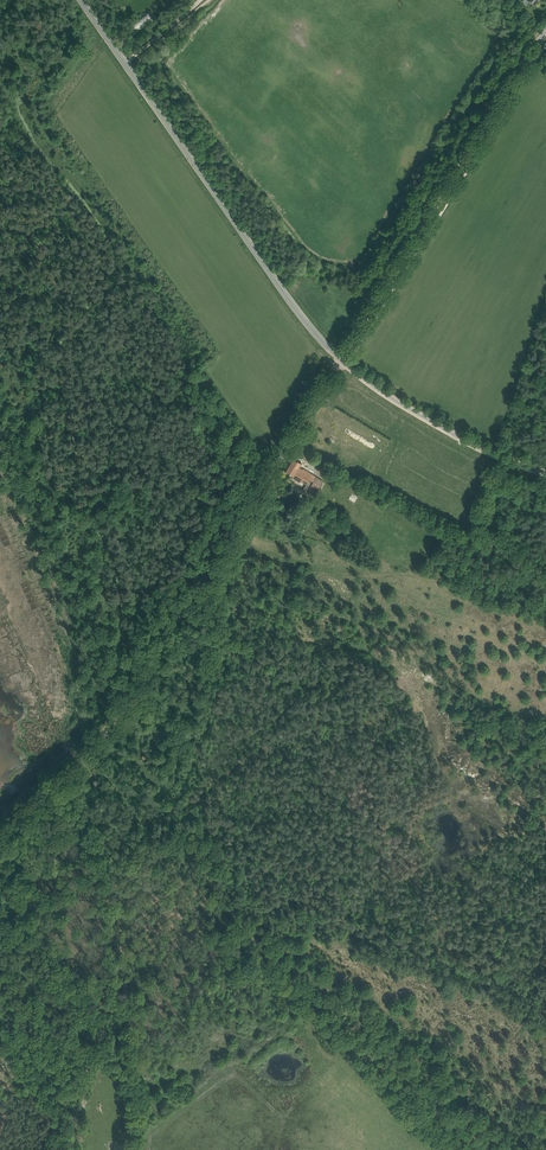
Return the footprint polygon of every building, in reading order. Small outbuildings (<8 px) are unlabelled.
[(146,13),(137,24),(141,28),(150,16),(146,13)] [(285,471),(294,476),(292,478),(296,481),(298,478),(307,484),(309,480),(313,482),(307,491),(314,495),(323,481),(312,474),(303,469),(302,469),(299,467),(302,463),(293,457),(285,471)] [(357,491),(362,494),(366,486),(362,484),(357,491)] [(128,740),(130,744),(137,740),(134,736),(128,740)] [(142,744),(135,748),(152,772),(155,770),(150,763),(157,758),(153,753),(150,755),(142,744)]
